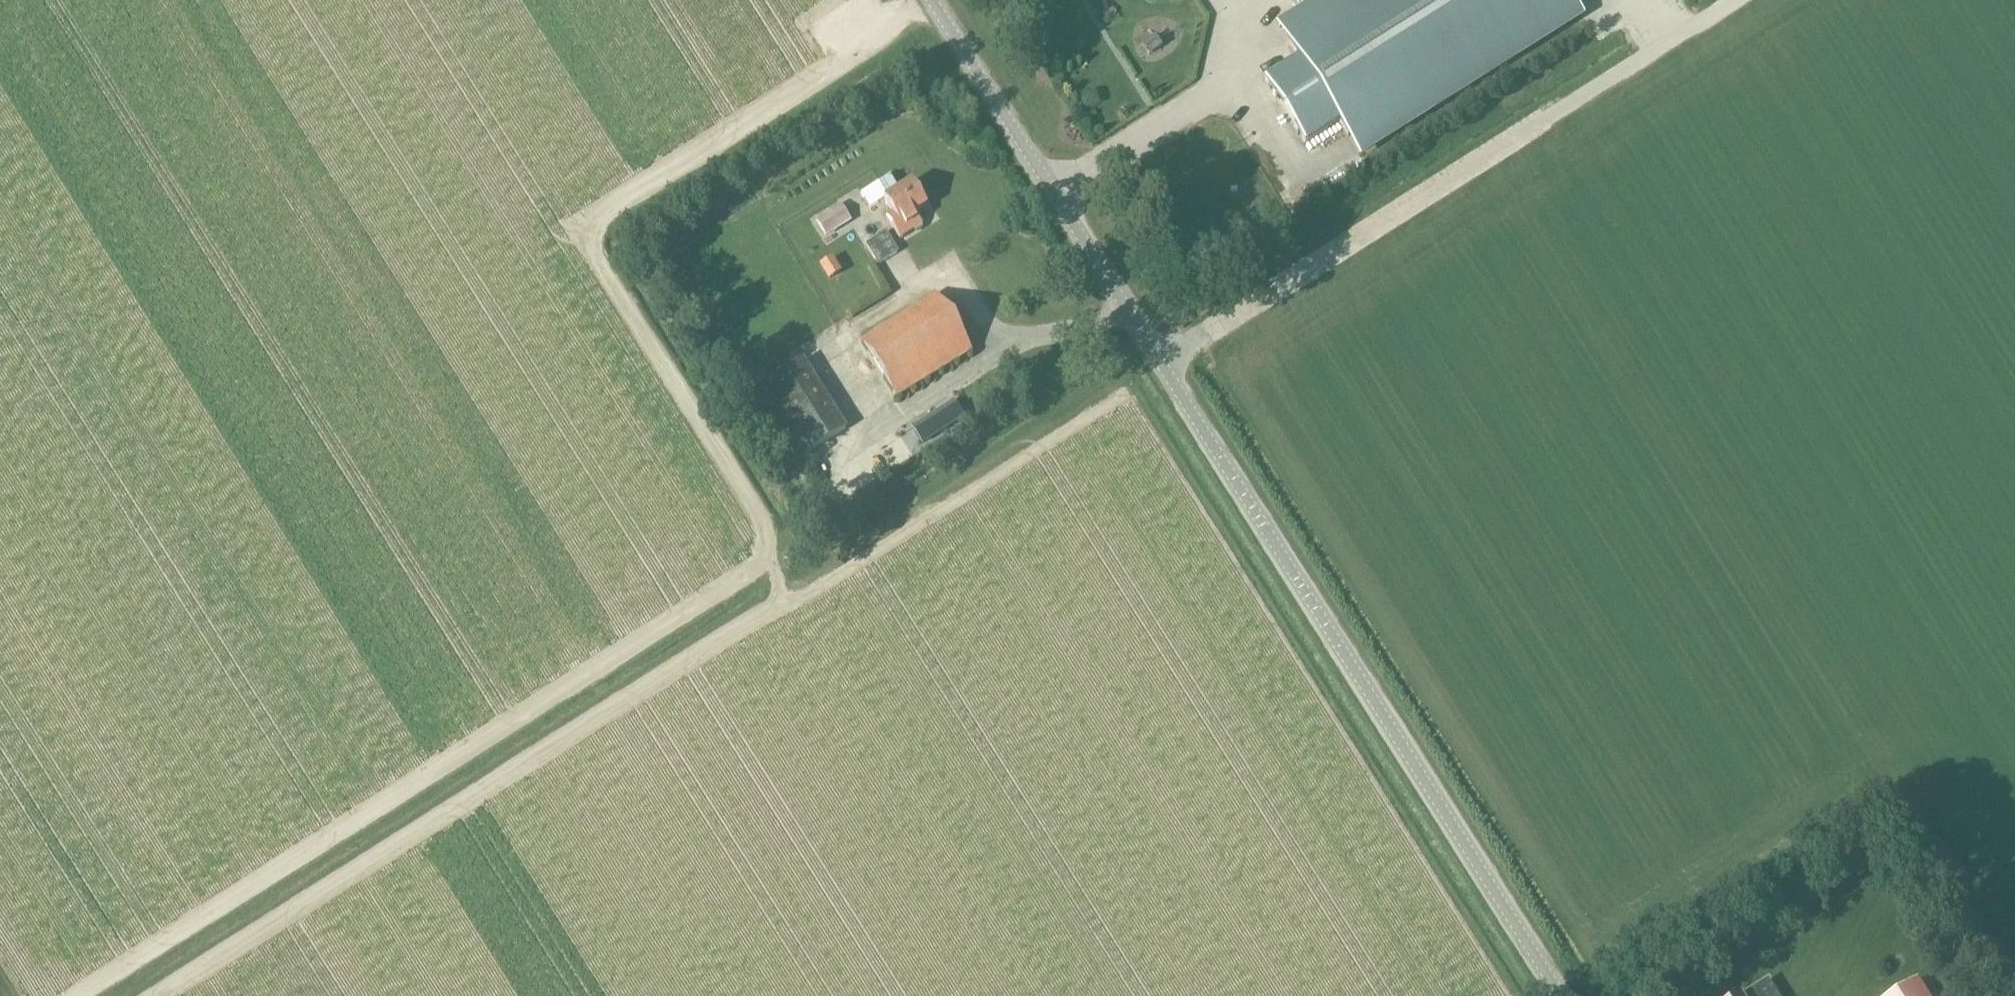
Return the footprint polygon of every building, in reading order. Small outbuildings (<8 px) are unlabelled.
[(1276,29),(1297,63),(1266,82),(1306,146),(1337,126),(1355,155),(1580,13),(1573,0),(1321,0),(1276,29)] [(1141,40),(1145,51),(1161,43),(1156,33),(1141,40)] [(916,213),(928,205),(912,181),(899,189),(890,176),(879,182),(888,196),(885,198),(893,211),(887,215),(901,237),(923,224),(916,213)] [(826,235),(849,221),(839,204),(816,219),(826,235)] [(877,265),(897,252),(885,233),(865,246),(877,265)] [(895,398),(970,350),(934,295),(860,342),(895,398)] [(789,463),(845,428),(803,360),(753,391),(747,394),(789,463)] [(991,427),(1000,421),(996,416),(988,421),(991,427)] [(1919,978),(1890,995),(1931,995),(1919,978)] [(1767,979),(1741,995),(1778,995),(1767,979)]
